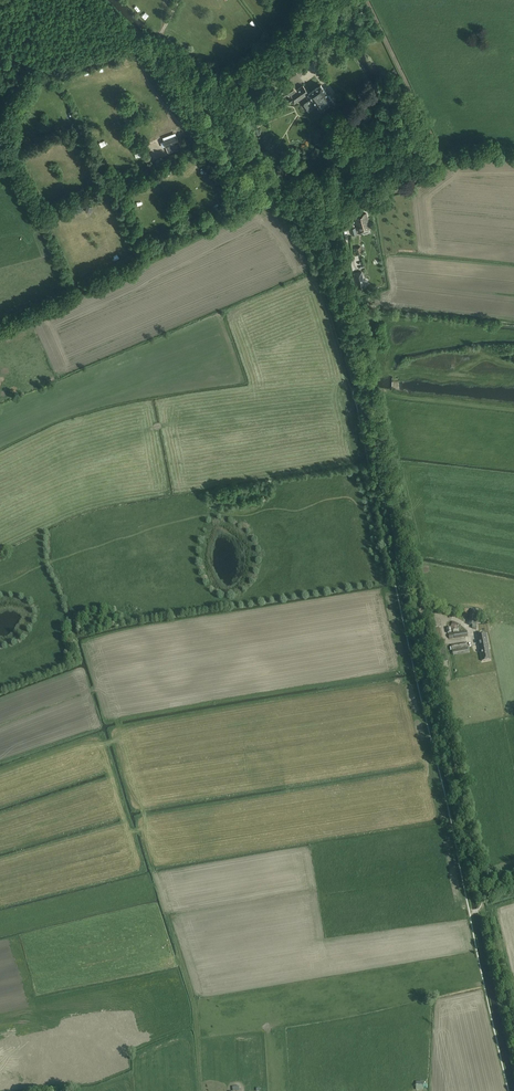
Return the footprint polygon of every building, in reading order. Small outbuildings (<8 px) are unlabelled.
[(290,99),(291,101),(292,100),(294,103),(305,96),(310,92),(308,89),(307,90),(304,85),(302,86),(300,87),(297,90),(292,82),(284,88),(279,92),(281,95),(287,91),(291,98),(290,99)] [(309,111),(317,105),(320,110),(333,101),(321,85),(310,92),(305,96),(309,101),(304,104),(309,111)] [(191,117),(184,120),(186,122),(188,121),(193,129),(192,130),(194,134),(201,130),(199,128),(197,130),(192,121),(193,121),(191,117)] [(160,128),(162,135),(174,132),(172,125),(160,128)] [(186,145),(181,134),(169,139),(173,150),(186,145)] [(105,204),(111,206),(113,200),(107,198),(105,204)] [(93,207),(87,205),(85,211),(91,214),(93,207)] [(370,229),(366,213),(355,217),(359,232),(370,229)] [(53,222),(45,221),(44,228),(52,229),(53,222)] [(364,287),(363,279),(361,272),(353,273),(357,289),(364,287)] [(478,611),(470,610),(468,624),(472,625),(472,628),(476,629),(476,625),(478,611)] [(439,628),(440,628),(439,621),(440,621),(439,619),(431,621),(433,629),(439,628)] [(454,638),(468,636),(467,631),(453,633),(448,634),(449,639),(454,638)] [(486,633),(476,635),(479,650),(480,650),(482,661),(490,659),(488,648),(489,648),(486,633)] [(451,645),(453,655),(468,653),(467,642),(451,645)]
